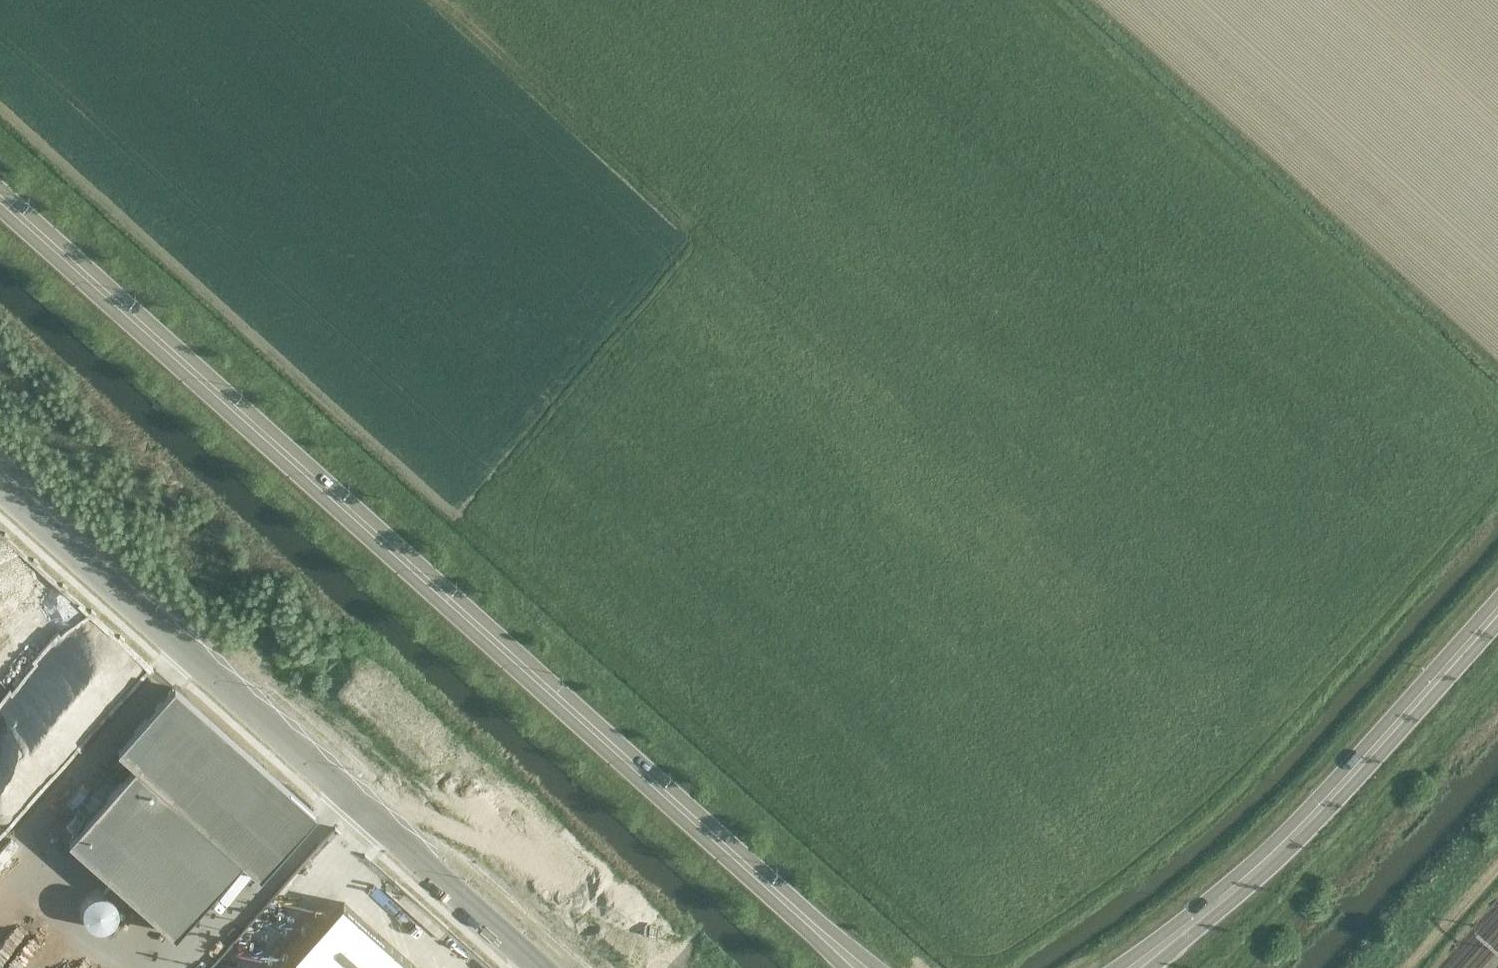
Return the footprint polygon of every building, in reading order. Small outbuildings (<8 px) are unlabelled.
[(121,904),(132,892),(177,933),(244,858),(262,873),(315,813),(173,687),(119,747),(137,763),(70,838),(114,877),(104,889),(103,893),(101,893),(98,893),(95,894),(91,895),(88,898),(86,901),(84,905),(84,908),(84,912),(84,916),(86,919),(89,922),(91,925),(95,927),(98,927),(102,928),(105,927),(109,926),(112,924),(115,921),(116,919),(118,916),(119,912),(119,909),(118,905),(121,904)] [(285,967),(418,967),(344,902),(285,967)]
